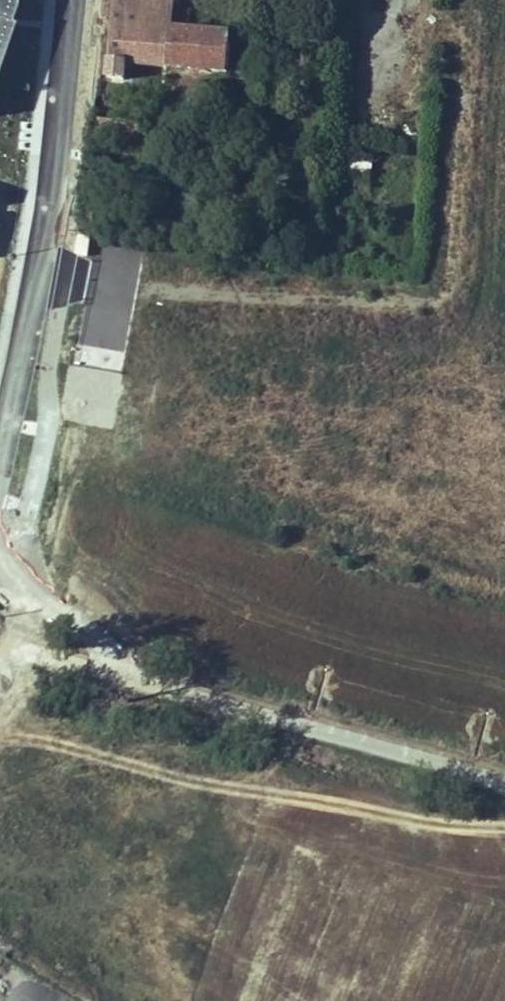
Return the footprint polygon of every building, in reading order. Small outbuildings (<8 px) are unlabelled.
[(10,22),(7,21),(13,4),(14,0),(0,0),(0,52),(10,22)] [(107,77),(123,79),(125,62),(228,71),(231,35),(173,31),(175,0),(115,0),(107,77)] [(93,242),(81,345),(123,350),(136,247),(93,242)]
